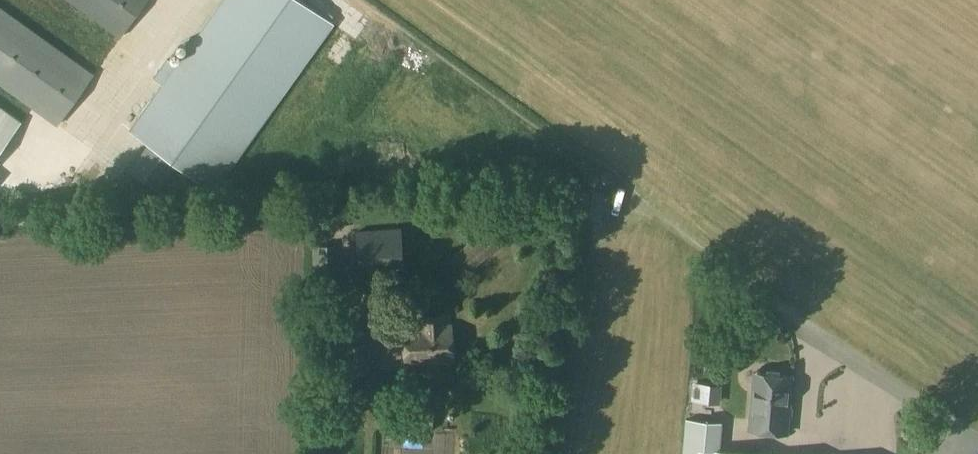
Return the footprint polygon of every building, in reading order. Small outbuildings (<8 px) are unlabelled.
[(121,38),(147,0),(68,0),(121,38)] [(335,23),(303,0),(224,0),(178,64),(169,57),(155,77),(164,84),(131,129),(215,189),(335,23)] [(57,124),(92,76),(0,10),(0,83),(57,124)] [(21,125),(0,109),(0,154),(21,125)] [(440,266),(455,283),(513,234),(499,217),(440,266)] [(401,227),(354,229),(359,277),(406,274),(401,227)] [(313,247),(315,284),(334,281),(334,246),(313,247)] [(424,327),(402,329),(405,365),(454,361),(452,325),(443,326),(443,316),(423,318),(424,327)] [(340,330),(343,372),(375,370),(372,327),(340,330)] [(787,432),(793,375),(754,371),(749,428),(787,432)] [(696,384),(694,400),(720,402),(721,386),(696,384)] [(385,406),(383,428),(433,431),(434,408),(385,406)] [(685,418),(682,453),(763,453),(719,450),(722,421),(685,418)]
